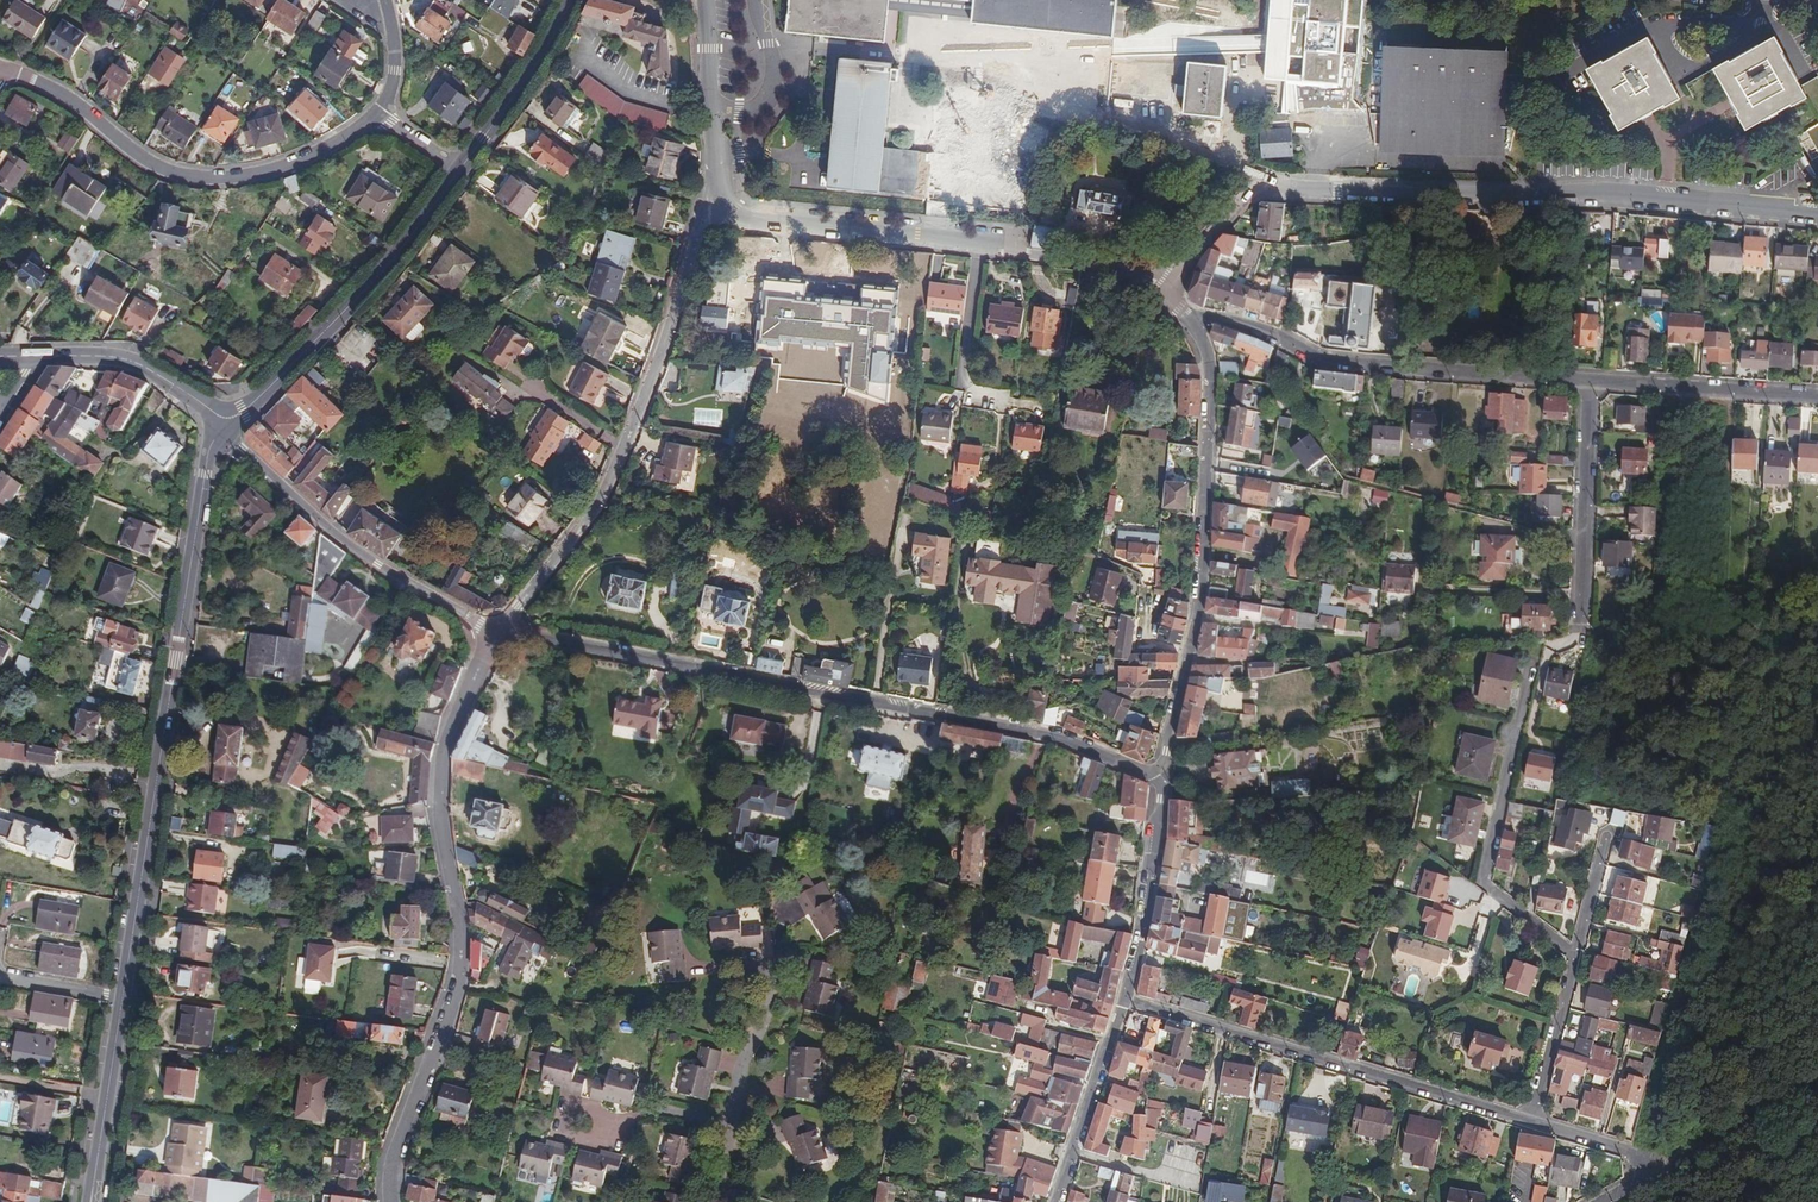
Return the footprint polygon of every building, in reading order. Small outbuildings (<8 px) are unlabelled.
[(19,0),(16,0),(5,17),(34,37),(46,18),(19,0)] [(121,0),(111,0),(107,8),(121,15),(127,3),(121,0)] [(283,0),(270,19),(294,34),(307,15),(283,0)] [(461,24),(467,15),(457,8),(461,2),(462,3),(464,0),(456,0),(453,5),(447,15),(461,24)] [(490,8),(511,22),(519,0),(496,0),(490,8)] [(585,14),(628,27),(624,38),(656,48),(647,75),(674,83),(668,31),(640,22),(636,21),(637,14),(633,13),(634,10),(602,0),(592,0),(585,14)] [(788,35),(813,38),(884,44),(889,6),(889,0),(791,0),(788,35)] [(975,15),(976,3),(943,0),(889,0),(889,6),(893,7),(975,15)] [(976,3),(975,15),(975,25),(1114,39),(1118,0),(976,0),(976,3)] [(1356,90),(1364,0),(1270,0),(1265,47),(1262,82),(1356,90)] [(451,24),(430,10),(418,28),(439,42),(451,24)] [(327,17),(318,11),(306,29),(315,35),(327,17)] [(88,36),(65,20),(48,46),(57,51),(58,49),(73,58),(88,36)] [(172,34),(183,41),(188,34),(176,27),(172,34)] [(524,55),(536,35),(523,29),(511,48),(524,55)] [(347,31),(336,48),(363,66),(370,55),(360,49),(364,42),(347,31)] [(1780,34),(1718,66),(1749,125),(1810,94),(1780,34)] [(1656,52),(1649,38),(1604,63),(1603,61),(1586,70),(1619,128),(1678,95),(1655,54),(1656,52)] [(98,44),(84,72),(98,79),(112,52),(98,44)] [(1510,73),(1511,50),(1390,47),(1388,112),(1376,112),(1378,143),(1514,146),(1521,118),(1509,117),(1509,103),(1525,103),(1526,74),(1510,73)] [(187,61),(167,48),(151,74),(171,87),(187,61)] [(354,65),(333,52),(318,75),(339,88),(354,65)] [(893,65),(843,60),(829,189),(879,195),(884,148),(887,122),(892,81),(899,82),(901,70),(895,70),(893,70),(893,65)] [(1229,65),(1190,61),(1184,113),(1223,117),(1229,65)] [(132,78),(115,66),(101,87),(119,99),(132,78)] [(618,120),(663,132),(668,116),(623,104),(586,76),(577,89),(618,120)] [(423,99),(432,105),(441,89),(432,83),(423,99)] [(456,123),(472,101),(448,84),(432,106),(456,123)] [(485,102),(490,95),(481,89),(476,96),(485,102)] [(330,108),(310,90),(293,108),(313,126),(330,108)] [(8,115),(29,127),(39,110),(19,98),(14,96),(4,113),(8,115)] [(580,111),(560,96),(546,115),(566,129),(580,111)] [(239,120),(220,107),(206,129),(225,141),(239,120)] [(186,150),(199,130),(176,115),(178,113),(170,108),(158,126),(165,131),(163,134),(186,150)] [(287,137),(280,115),(252,124),(258,146),(287,137)] [(1805,132),(1817,158),(1817,126),(1805,132)] [(1293,132),(1262,135),(1264,161),(1296,157),(1293,132)] [(72,151),(80,140),(69,133),(62,144),(72,151)] [(574,162),(542,139),(532,153),(535,155),(533,157),(545,165),(546,163),(564,176),(574,162)] [(683,157),(685,146),(658,140),(649,174),(673,180),(680,157),(683,157)] [(585,158),(604,172),(608,157),(593,146),(585,158)] [(884,148),(879,195),(925,200),(930,153),(884,148)] [(11,153),(0,169),(0,184),(12,192),(29,166),(11,153)] [(96,200),(99,202),(109,188),(72,165),(54,192),(65,200),(67,198),(88,211),(96,200)] [(381,172),(370,165),(348,200),(384,222),(400,194),(377,179),(381,172)] [(539,192),(516,175),(498,199),(521,216),(539,192)] [(283,180),(288,190),(290,195),(303,191),(296,176),(283,180)] [(1078,210),(1122,216),(1125,197),(1081,190),(1078,210)] [(12,201),(0,194),(0,219),(12,201)] [(313,212),(319,202),(305,194),(299,204),(313,212)] [(666,213),(669,202),(647,195),(639,224),(663,230),(668,213),(666,213)] [(90,215),(99,202),(96,200),(88,211),(67,198),(65,200),(90,215)] [(1282,242),(1286,204),(1262,203),(1258,239),(1282,242)] [(186,246),(193,214),(179,212),(176,207),(169,206),(164,209),(161,228),(156,227),(154,239),(165,241),(165,244),(173,245),(173,243),(186,246)] [(334,226),(320,217),(301,246),(315,255),(322,244),(328,248),(334,238),(329,235),(334,226)] [(1668,259),(1670,242),(1678,242),(1679,236),(1680,220),(1666,218),(1664,242),(1644,240),(1644,250),(1646,250),(1646,257),(1668,259)] [(1692,236),(1693,221),(1680,220),(1679,236),(1692,236)] [(1712,238),(1713,223),(1701,222),(1699,237),(1712,238)] [(1031,248),(1055,251),(1058,232),(1036,227),(1031,248)] [(636,240),(610,232),(590,294),(617,302),(626,273),(619,270),(624,255),(631,257),(636,240)] [(1239,239),(1226,236),(1211,252),(1222,256),(1232,259),(1239,239)] [(75,242),(66,255),(88,268),(99,249),(78,238),(75,242)] [(1769,241),(1746,239),(1744,266),(1767,268),(1769,241)] [(1742,273),(1744,246),(1711,244),(1709,271),(1742,273)] [(1807,271),(1808,250),(1777,247),(1776,269),(1807,271)] [(1610,269),(1642,270),(1644,250),(1611,248),(1610,269)] [(429,279),(451,295),(473,265),(451,250),(429,279)] [(1222,256),(1211,252),(1202,262),(1191,294),(1194,304),(1203,308),(1207,299),(1217,268),(1222,256)] [(631,257),(624,255),(619,270),(626,273),(631,257)] [(304,272),(277,256),(262,279),(288,295),(304,272)] [(40,288),(50,273),(29,260),(21,274),(20,278),(28,283),(32,282),(40,288)] [(565,260),(554,268),(556,272),(570,263),(565,260)] [(1228,306),(1235,284),(1229,282),(1232,272),(1217,268),(1207,299),(1228,306)] [(217,283),(223,290),(233,281),(228,274),(217,283)] [(843,384),(887,402),(898,289),(861,285),(860,302),(804,296),(806,279),(761,275),(755,342),(780,344),(780,342),(791,343),(791,341),(851,347),(851,353),(846,352),(843,384)] [(1321,283),(1322,277),(1298,276),(1294,291),(1321,292),(1321,289),(1325,289),(1325,284),(1321,283)] [(106,310),(119,317),(131,295),(100,278),(87,300),(106,310)] [(1269,295),(1273,284),(1255,279),(1253,286),(1252,289),(1267,294),(1269,295)] [(1252,289),(1253,286),(1249,285),(1248,288),(1235,284),(1228,306),(1245,312),(1252,289)] [(1363,349),(1373,350),(1377,286),(1331,284),(1329,309),(1346,309),(1344,338),(1333,338),(1333,347),(1357,349),(1356,352),(1362,352),(1363,349)] [(968,290),(929,286),(926,312),(964,316),(968,290)] [(435,306),(416,288),(385,322),(405,339),(407,337),(411,340),(416,340),(425,331),(425,326),(420,322),(435,306)] [(1260,316),(1267,294),(1252,289),(1245,312),(1260,316)] [(1771,290),(1747,289),(1746,297),(1770,299),(1771,290)] [(1090,292),(1078,290),(1077,294),(1075,303),(1074,308),(1086,310),(1090,292)] [(1075,303),(1077,294),(1063,291),(1061,300),(1075,303)] [(1288,301),(1269,295),(1267,294),(1260,316),(1276,322),(1273,327),(1280,330),(1281,326),(1286,312),(1284,311),(1288,301)] [(697,340),(725,342),(726,323),(724,323),(726,298),(705,297),(704,321),(698,321),(697,340)] [(161,311),(139,298),(126,321),(149,333),(161,311)] [(1640,305),(1671,307),(1671,300),(1640,298),(1640,305)] [(104,312),(106,310),(87,300),(86,302),(104,312)] [(1576,317),(1598,319),(1599,302),(1577,301),(1576,317)] [(296,320),(304,328),(320,312),(313,304),(296,320)] [(1003,337),(1020,339),(1024,313),(990,307),(985,331),(1004,334),(1003,337)] [(1057,313),(1035,309),(1032,331),(1033,332),(1031,346),(1056,350),(1060,324),(1055,323),(1057,313)] [(629,328),(603,314),(583,350),(609,364),(617,350),(621,343),(629,328)] [(1704,341),(1706,317),(1670,314),(1668,343),(1680,344),(1681,341),(1695,342),(1696,340),(1704,341)] [(1598,319),(1576,317),(1574,344),(1577,348),(1584,349),(1586,346),(1596,346),(1598,319)] [(378,336),(356,320),(340,342),(362,358),(378,336)] [(1258,364),(1268,369),(1270,360),(1273,349),(1256,340),(1214,325),(1210,339),(1213,341),(1251,355),(1246,368),(1254,371),(1258,364)] [(531,342),(509,326),(493,349),(489,347),(484,354),(505,369),(511,362),(513,363),(519,354),(522,355),(531,342)] [(1731,334),(1706,332),(1705,347),(1711,348),(1710,362),(1732,362),(1733,349),(1731,349),(1731,334)] [(1649,339),(1630,338),(1628,361),(1647,362),(1649,339)] [(1742,366),(1769,368),(1769,366),(1771,345),(1771,341),(1759,340),(1757,353),(1743,352),(1742,366)] [(1795,347),(1771,345),(1769,366),(1794,367),(1795,347)] [(242,360),(222,347),(210,366),(230,379),(242,360)] [(1617,349),(1605,348),(1604,369),(1615,370),(1617,349)] [(170,350),(166,359),(182,368),(187,360),(170,350)] [(1284,375),(1289,358),(1279,352),(1273,371),(1284,375)] [(1801,364),(1817,365),(1817,353),(1802,352),(1801,364)] [(610,375),(586,362),(570,392),(592,404),(599,393),(597,391),(600,385),(603,386),(610,375)] [(483,410),(502,425),(513,411),(500,400),(502,398),(496,392),(500,387),(486,377),(484,378),(467,364),(453,381),(478,401),(483,404),(483,410)] [(1206,381),(1198,364),(1183,364),(1182,378),(1186,378),(1183,413),(1203,416),(1206,381)] [(1235,364),(1218,366),(1220,376),(1236,374),(1235,364)] [(721,365),(715,392),(750,396),(756,368),(721,365)] [(65,388),(78,369),(50,368),(37,387),(58,399),(63,392),(66,394),(68,390),(65,388)] [(265,418),(287,439),(306,418),(310,422),(315,418),(318,421),(326,429),(330,433),(346,416),(344,415),(321,392),(326,385),(312,371),(265,418)] [(109,398),(124,375),(106,372),(90,398),(103,407),(109,398)] [(1365,389),(1366,376),(1317,372),(1315,388),(1340,389),(1339,392),(1351,393),(1352,388),(1365,389)] [(117,429),(149,385),(124,375),(109,398),(119,405),(115,410),(111,412),(102,426),(110,431),(117,429)] [(1405,397),(1406,379),(1394,378),(1393,395),(1405,397)] [(1255,413),(1263,414),(1265,401),(1262,397),(1251,396),(1252,387),(1235,385),(1231,409),(1232,409),(1249,412),(1255,413)] [(38,440),(42,443),(57,453),(67,460),(76,447),(60,437),(74,417),(83,422),(86,419),(87,417),(80,413),(63,402),(58,399),(37,387),(0,442),(0,447),(14,457),(23,463),(25,459),(38,440)] [(70,391),(63,402),(80,413),(87,402),(70,391)] [(1070,391),(1064,428),(1104,434),(1109,397),(1070,391)] [(153,417),(166,399),(157,392),(143,410),(153,417)] [(1515,397),(1493,394),(1491,411),(1487,411),(1486,414),(1491,414),(1490,417),(1500,419),(1499,432),(1512,433),(1513,429),(1524,431),(1527,401),(1515,400),(1515,397)] [(1568,400),(1548,398),(1546,418),(1569,420),(1569,408),(1567,408),(1568,400)] [(1658,417),(1659,406),(1651,405),(1650,416),(1658,417)] [(87,432),(96,436),(102,426),(111,412),(103,407),(94,421),(92,424),(87,432)] [(562,432),(569,422),(550,408),(530,436),(532,438),(522,453),(541,466),(564,434),(562,432)] [(1636,426),(1636,434),(1659,435),(1659,422),(1644,420),(1645,410),(1619,408),(1618,425),(1636,426)] [(1232,409),(1231,409),(1226,446),(1250,449),(1252,428),(1246,427),(1249,412),(1232,409)] [(1444,410),(1433,409),(1433,415),(1426,415),(1427,413),(1413,412),(1411,436),(1442,439),(1444,410)] [(1252,428),(1255,413),(1249,412),(1246,427),(1252,428)] [(953,417),(941,415),(941,418),(933,417),(923,416),(920,442),(950,445),(953,417)] [(1277,426),(1290,427),(1291,418),(1278,417),(1277,426)] [(1800,437),(1801,420),(1791,419),(1790,436),(1800,437)] [(1374,447),(1401,449),(1403,423),(1376,420),(1374,447)] [(296,448),(304,456),(316,441),(326,429),(318,421),(296,448)] [(248,442),(286,477),(296,465),(304,456),(296,448),(289,456),(286,454),(289,451),(285,446),(281,449),(278,446),(282,440),(279,437),(277,439),(260,423),(248,434),(248,442)] [(733,440),(739,442),(742,428),(736,427),(733,440)] [(1151,428),(1150,439),(1168,441),(1169,429),(1151,428)] [(1043,430),(1033,429),(1033,432),(1026,431),(1016,430),(1012,452),(1039,456),(1043,430)] [(185,449),(162,430),(145,452),(168,470),(185,449)] [(593,453),(600,443),(588,434),(581,444),(593,453)] [(1290,450),(1306,470),(1324,455),(1309,436),(1290,450)] [(38,440),(25,459),(29,461),(42,443),(38,440)] [(304,473),(295,485),(318,505),(325,511),(337,496),(316,479),(335,457),(316,441),(304,456),(296,465),(304,473)] [(696,447),(670,442),(665,466),(659,465),(656,480),(680,484),(683,471),(692,472),(696,447)] [(1741,443),(1733,443),(1732,470),(1756,470),(1758,444),(1748,443),(1741,443)] [(1797,474),(1817,475),(1817,448),(1809,447),(1809,443),(1799,443),(1797,474)] [(1201,458),(1201,447),(1182,445),(1180,455),(1201,458)] [(0,447),(0,465),(6,469),(14,457),(0,447)] [(67,460),(95,479),(104,467),(76,447),(67,460)] [(1647,452),(1624,450),(1623,474),(1646,474),(1647,452)] [(954,474),(953,487),(967,489),(968,480),(975,481),(978,453),(962,452),(961,457),(960,475),(954,474)] [(1792,455),(1765,452),(1763,484),(1789,486),(1792,455)] [(1513,457),(1513,462),(1527,464),(1528,455),(1513,454),(1513,457)] [(1262,467),(1270,468),(1272,457),(1264,455),(1262,467)] [(1504,464),(1513,465),(1513,462),(1513,457),(1504,456),(1504,464)] [(1548,457),(1546,466),(1561,467),(1562,458),(1548,457)] [(1546,466),(1539,465),(1522,465),(1520,495),(1540,496),(1544,496),(1546,466)] [(1361,481),(1372,484),(1375,473),(1364,469),(1361,481)] [(4,473),(0,480),(0,509),(5,512),(23,485),(4,473)] [(1277,483),(1276,483),(1248,478),(1247,491),(1243,491),(1242,493),(1239,496),(1241,500),(1244,501),(1244,503),(1274,508),(1277,483)] [(1190,485),(1165,482),(1163,508),(1187,511),(1190,485)] [(337,496),(325,511),(332,519),(337,512),(341,516),(354,500),(349,496),(354,490),(346,484),(337,496)] [(951,503),(908,485),(906,496),(949,514),(951,503)] [(548,502),(529,486),(509,509),(530,526),(536,520),(535,518),(548,502)] [(953,487),(951,503),(949,514),(960,519),(960,514),(960,509),(956,509),(958,496),(966,497),(967,489),(953,487)] [(1377,507),(1387,508),(1388,492),(1378,489),(1377,507)] [(276,514),(251,491),(240,504),(256,518),(244,532),(254,540),(276,514)] [(1447,494),(1445,502),(1457,506),(1460,498),(1447,494)] [(1117,497),(1110,496),(1098,557),(1110,562),(1112,556),(1105,553),(1107,543),(1117,497)] [(1562,497),(1544,496),(1540,496),(1538,517),(1561,519),(1562,497)] [(1245,538),(1249,510),(1215,504),(1213,533),(1245,538)] [(1656,509),(1629,508),(1629,518),(1631,518),(1632,523),(1631,536),(1655,537),(1656,509)] [(365,510),(348,534),(386,559),(402,536),(365,510)] [(1308,519),(1272,513),(1270,513),(1268,524),(1272,525),(1272,529),(1291,532),(1287,558),(1301,560),(1304,549),(1308,549),(1309,544),(1305,543),(1308,519)] [(316,530),(301,517),(295,524),(294,523),(286,532),(303,547),(316,530)] [(149,557),(160,529),(134,520),(123,547),(149,557)] [(536,540),(507,522),(499,536),(528,554),(536,540)] [(10,538),(3,535),(0,533),(0,534),(0,547),(4,549),(10,538)] [(1245,538),(1213,533),(1213,548),(1252,555),(1255,540),(1252,539),(1245,538)] [(316,568),(315,577),(313,589),(313,591),(319,596),(330,579),(348,554),(321,534),(316,568)] [(953,541),(920,535),(917,554),(929,556),(924,583),(947,586),(953,541)] [(1514,538),(1497,537),(1497,542),(1481,541),(1480,558),(1483,558),(1483,563),(1480,563),(1479,579),(1490,580),(1491,581),(1505,581),(1506,569),(1504,569),(1504,565),(1513,565),(1514,538)] [(976,538),(974,561),(980,562),(983,539),(976,538)] [(1053,588),(1056,564),(1041,562),(1040,568),(1024,566),(1024,568),(998,565),(1001,542),(983,539),(980,562),(974,561),(968,560),(965,585),(977,586),(975,601),(994,603),(996,588),(1004,589),(1013,591),(1021,592),(1018,618),(1049,622),(1051,604),(1046,604),(1048,587),(1053,588)] [(1632,543),(1605,542),(1604,565),(1608,566),(1608,575),(1632,576),(1633,567),(1631,566),(1632,543)] [(1130,562),(1158,565),(1160,546),(1120,543),(1119,556),(1130,562)] [(1300,566),(1301,560),(1287,558),(1285,567),(1284,575),(1298,578),(1300,566)] [(302,565),(315,577),(316,568),(305,560),(302,565)] [(806,583),(810,566),(800,563),(796,580),(806,583)] [(1236,578),(1237,566),(1212,563),(1212,574),(1236,578)] [(135,574),(112,566),(101,598),(110,601),(112,596),(126,601),(135,574)] [(459,566),(444,592),(479,612),(506,606),(511,600),(506,596),(497,596),(492,603),(460,585),(467,570),(459,566)] [(1306,579),(1306,578),(1308,568),(1300,566),(1298,578),(1306,579)] [(1415,569),(1383,566),(1381,589),(1381,591),(1414,594),(1415,569)] [(614,574),(649,583),(650,577),(637,574),(638,572),(630,569),(629,573),(616,568),(614,574)] [(1120,574),(1099,568),(1091,598),(1112,604),(1120,574)] [(1252,587),(1254,575),(1254,571),(1240,569),(1238,582),(1235,598),(1257,601),(1259,589),(1252,587)] [(1149,570),(1148,588),(1155,589),(1157,571),(1149,570)] [(1157,571),(1155,589),(1155,594),(1165,596),(1165,587),(1163,587),(1165,572),(1157,571)] [(643,610),(649,583),(614,574),(608,602),(643,610)] [(40,591),(46,594),(50,583),(36,575),(31,585),(40,591)] [(330,579),(319,596),(347,615),(370,631),(373,626),(380,615),(366,605),(370,598),(348,584),(345,590),(330,579)] [(1644,581),(1643,597),(1653,592),(1653,582),(1644,581)] [(313,589),(296,586),(295,598),(294,598),(292,613),(290,622),(288,639),(306,642),(311,605),(313,591),(313,589)] [(1343,620),(1346,621),(1348,608),(1326,604),(1328,586),(1323,586),(1319,616),(1330,618),(1338,619),(1343,620)] [(1726,597),(1754,598),(1755,588),(1727,586),(1726,597)] [(1188,620),(1189,602),(1182,602),(1183,592),(1173,590),(1170,597),(1166,615),(1188,620)] [(1210,590),(1208,599),(1221,601),(1222,592),(1210,590)] [(1369,593),(1351,590),(1349,600),(1368,603),(1369,593)] [(39,609),(46,594),(40,591),(33,606),(39,609)] [(313,591),(311,605),(327,608),(343,619),(347,615),(319,596),(313,591)] [(725,598),(707,593),(702,612),(717,617),(716,623),(746,631),(751,613),(723,606),(725,598)] [(1208,599),(1207,615),(1259,622),(1260,616),(1284,619),(1283,625),(1314,628),(1315,615),(1221,601),(1208,599)] [(1078,603),(1068,600),(1064,619),(1074,621),(1078,603)] [(311,605),(306,642),(305,651),(321,654),(327,608),(311,605)] [(1550,609),(1524,607),(1523,621),(1514,621),(1513,630),(1535,631),(1535,637),(1542,637),(1543,631),(1549,631),(1550,609)] [(29,625),(35,613),(26,608),(21,620),(29,625)] [(290,622),(292,613),(283,612),(282,621),(290,622)] [(1129,653),(1135,619),(1123,615),(1121,623),(1114,622),(1113,630),(1119,632),(1117,646),(1115,658),(1130,659),(1129,653)] [(1186,631),(1188,620),(1166,615),(1162,627),(1186,631)] [(1329,631),(1336,632),(1337,625),(1338,619),(1330,618),(1329,631)] [(112,621),(108,633),(103,631),(98,645),(116,651),(133,656),(134,650),(137,651),(143,632),(123,625),(123,624),(112,621)] [(1400,623),(1379,621),(1379,625),(1378,635),(1399,637),(1400,623)] [(419,627),(409,623),(397,654),(399,660),(407,662),(411,659),(421,662),(426,661),(435,635),(419,629),(419,627)] [(1372,638),(1378,638),(1378,635),(1379,625),(1371,624),(1370,638),(1372,638)] [(373,626),(370,631),(379,638),(383,632),(373,626)] [(1205,626),(1199,657),(1216,658),(1217,643),(1217,628),(1205,626)] [(1181,645),(1186,631),(1162,627),(1159,639),(1181,645)] [(1108,644),(1117,646),(1119,632),(1113,630),(1111,630),(1110,636),(1108,644)] [(1216,658),(1246,661),(1247,642),(1250,642),(1255,630),(1242,630),(1240,642),(1217,643),(1216,658)] [(379,638),(370,631),(354,657),(364,663),(379,638)] [(12,677),(29,681),(33,672),(30,670),(34,661),(30,660),(31,658),(28,657),(37,635),(30,632),(27,641),(12,677)] [(268,636),(253,634),(249,664),(264,666),(286,668),(302,670),(305,651),(306,642),(288,639),(268,636)] [(14,646),(0,638),(0,670),(3,671),(14,646)] [(1357,654),(1366,652),(1365,640),(1356,640),(1357,654)] [(135,697),(145,660),(133,656),(116,651),(107,688),(121,692),(121,693),(135,697)] [(1157,654),(1129,653),(1130,659),(1129,663),(1126,663),(1126,667),(1128,667),(1148,669),(1155,669),(1157,654)] [(1174,670),(1178,655),(1157,654),(1155,669),(1174,670)] [(933,664),(902,656),(898,681),(918,686),(919,688),(929,691),(933,664)] [(1517,663),(1490,656),(1480,699),(1507,705),(1517,663)] [(364,663),(354,657),(345,671),(355,677),(364,663)] [(760,658),(757,671),(782,676),(785,663),(760,658)] [(792,678),(849,688),(853,666),(836,663),(834,672),(807,667),(808,661),(797,659),(792,678)] [(1330,665),(1332,673),(1333,679),(1343,677),(1340,662),(1330,665)] [(249,664),(247,679),(263,681),(264,666),(249,664)] [(1275,676),(1276,664),(1250,666),(1249,679),(1251,679),(1264,678),(1275,676)] [(105,687),(111,668),(100,665),(95,683),(105,687)] [(1330,665),(1315,667),(1317,676),(1332,673),(1330,665)] [(450,702),(461,673),(445,667),(434,694),(434,696),(450,702)] [(1128,681),(1147,681),(1148,669),(1128,667),(1128,681)] [(286,668),(283,684),(300,686),(302,670),(286,668)] [(1223,679),(1243,679),(1243,668),(1194,668),(1191,679),(1223,679)] [(1544,695),(1568,700),(1574,676),(1549,671),(1544,695)] [(1220,692),(1223,679),(1191,679),(1185,703),(1203,707),(1206,692),(1216,694),(1218,691),(1220,692)] [(1168,695),(1172,680),(1147,681),(1128,681),(1119,681),(1120,694),(1128,696),(1168,695)] [(1030,718),(1042,725),(1046,710),(1049,696),(1031,692),(1025,708),(1032,710),(1030,718)] [(1105,692),(1097,711),(1133,726),(1139,728),(1143,718),(1128,711),(1131,703),(1105,692)] [(98,741),(107,700),(87,695),(78,737),(98,741)] [(662,704),(647,701),(646,708),(618,703),(613,726),(641,732),(640,740),(654,743),(656,735),(657,735),(662,711),(660,711),(662,704)] [(441,719),(448,707),(439,702),(432,714),(441,719)] [(1202,709),(1203,707),(1185,703),(1177,739),(1195,739),(1199,724),(1201,724),(1202,720),(1204,720),(1205,715),(1201,714),(1202,709)] [(130,715),(148,719),(150,710),(132,706),(130,715)] [(1058,707),(1046,710),(1042,725),(1053,727),(1058,707)] [(1258,716),(1256,707),(1243,708),(1244,719),(1258,716)] [(452,760),(485,767),(503,771),(506,766),(507,763),(492,755),(493,753),(481,747),(485,740),(478,737),(486,718),(474,712),(452,760)] [(1161,725),(1164,716),(1158,715),(1155,723),(1161,725)] [(1247,728),(1259,726),(1258,716),(1244,719),(1247,728)] [(766,723),(739,717),(733,744),(762,750),(762,747),(781,751),(786,729),(766,725),(766,723)] [(1068,718),(1063,729),(1080,736),(1085,724),(1068,718)] [(237,787),(238,778),(244,729),(221,725),(213,781),(226,783),(226,788),(237,789),(237,787)] [(1123,752),(1142,759),(1149,732),(1139,728),(1133,726),(1123,752)] [(416,728),(414,739),(435,744),(438,733),(416,728)] [(1001,739),(944,728),(942,742),(998,752),(1000,745),(1001,739)] [(414,739),(382,731),(377,751),(416,760),(410,807),(413,806),(426,804),(430,766),(435,744),(414,739)] [(1215,746),(1235,743),(1234,734),(1214,737),(1215,746)] [(299,766),(313,745),(295,735),(273,783),(288,785),(299,766)] [(1495,741),(1466,735),(1457,773),(1486,780),(1495,741)] [(29,760),(32,745),(0,739),(0,748),(17,751),(15,757),(29,760)] [(1027,744),(1001,739),(1000,745),(1002,746),(1001,751),(1025,756),(1027,744)] [(56,765),(59,750),(32,745),(29,760),(56,765)] [(1235,755),(1217,756),(1220,789),(1237,788),(1237,786),(1256,784),(1257,788),(1268,786),(1267,778),(1264,779),(1262,772),(1259,772),(1258,763),(1265,762),(1265,756),(1269,756),(1268,749),(1253,750),(1253,754),(1235,756),(1235,755)] [(908,758),(865,750),(860,774),(903,782),(908,758)] [(1525,778),(1552,783),(1556,761),(1530,756),(1525,778)] [(452,760),(451,776),(482,782),(485,767),(452,760)] [(1105,769),(1085,761),(1082,770),(1085,771),(1084,775),(1089,778),(1084,798),(1095,800),(1105,769)] [(309,773),(299,766),(288,785),(298,790),(309,773)] [(506,766),(503,771),(525,776),(527,770),(506,766)] [(1149,787),(1127,778),(1122,806),(1129,807),(1146,810),(1149,787)] [(1273,798),(1311,795),(1310,780),(1271,783),(1272,794),(1273,798)] [(888,800),(891,785),(866,781),(864,797),(888,800)] [(778,793),(744,787),(739,810),(752,813),(792,820),(795,804),(777,801),(778,793)] [(654,792),(648,805),(660,808),(666,792),(654,792)] [(1484,804),(1458,798),(1453,820),(1445,818),(1440,838),(1474,846),(1484,804)] [(507,829),(510,829),(512,821),(510,820),(510,815),(504,813),(504,809),(478,802),(470,828),(477,830),(476,838),(494,844),(496,835),(497,836),(499,832),(506,834),(507,829)] [(1206,848),(1216,851),(1218,839),(1201,836),(1203,828),(1196,803),(1171,802),(1168,840),(1199,847),(1206,848)] [(1521,820),(1524,806),(1509,803),(1506,818),(1512,819),(1521,820)] [(1589,806),(1574,803),(1570,819),(1563,817),(1562,824),(1553,822),(1550,837),(1557,838),(1556,846),(1573,850),(1575,842),(1582,844),(1589,806)] [(426,804),(413,806),(414,813),(427,811),(426,804)] [(1122,806),(1113,804),(1111,817),(1127,820),(1129,807),(1122,806)] [(1144,823),(1146,810),(1129,807),(1127,820),(1144,823)] [(747,835),(752,813),(739,810),(734,809),(729,834),(746,837),(747,835)] [(1627,812),(1614,810),(1611,823),(1625,827),(1627,812)] [(325,835),(338,817),(328,811),(316,830),(325,835)] [(235,836),(237,816),(211,812),(208,833),(235,836)] [(56,845),(57,842),(68,844),(71,842),(72,833),(70,830),(60,828),(60,824),(30,818),(29,821),(9,817),(8,820),(0,819),(0,831),(6,832),(6,834),(26,838),(26,839),(56,845)] [(1677,820),(1652,817),(1649,838),(1673,842),(1677,820)] [(1508,833),(1512,819),(1506,818),(1503,832),(1505,832),(1508,833)] [(414,842),(414,819),(385,820),(385,843),(414,842)] [(985,830),(967,827),(961,883),(980,885),(985,830)] [(1026,829),(1021,847),(1029,848),(1034,831),(1026,829)] [(1516,836),(1508,833),(1505,832),(1496,869),(1508,872),(1513,853),(1513,852),(1516,836)] [(1093,861),(1115,865),(1117,865),(1121,838),(1097,834),(1093,861)] [(765,857),(777,859),(780,841),(747,835),(746,837),(743,853),(765,857)] [(1557,838),(1550,837),(1549,844),(1556,846),(1557,838)] [(1696,859),(1706,862),(1712,840),(1707,839),(1704,848),(1700,848),(1696,859)] [(1199,847),(1168,840),(1163,870),(1179,872),(1181,862),(1196,864),(1199,847)] [(1655,849),(1624,841),(1620,857),(1637,862),(1636,866),(1650,870),(1655,849)] [(1555,851),(1556,846),(1549,844),(1546,859),(1562,863),(1563,858),(1566,859),(1568,854),(1555,851)] [(306,850),(276,845),(275,858),(304,863),(306,850)] [(1206,848),(1199,847),(1196,864),(1203,865),(1206,848)] [(455,848),(457,863),(480,871),(484,859),(455,848)] [(195,879),(224,883),(228,857),(214,855),(215,850),(208,849),(207,854),(199,852),(195,879)] [(389,886),(414,888),(418,857),(392,854),(390,865),(376,864),(374,884),(389,886)] [(1093,861),(1091,860),(1089,869),(1086,869),(1083,883),(1087,884),(1084,905),(1091,906),(1088,923),(1102,925),(1104,915),(1098,914),(1099,907),(1108,909),(1115,865),(1093,861)] [(314,864),(304,863),(302,875),(313,876),(314,864)] [(1179,872),(1163,870),(1160,887),(1176,890),(1179,872)] [(1435,903),(1445,906),(1448,896),(1446,895),(1451,880),(1426,872),(1418,898),(1435,903)] [(1540,890),(1541,884),(1543,875),(1535,873),(1532,888),(1540,890)] [(1691,886),(1698,888),(1701,877),(1694,875),(1691,886)] [(1619,877),(1613,899),(1643,907),(1648,885),(1619,877)] [(1242,891),(1233,889),(1231,889),(1232,886),(1214,883),(1214,886),(1198,884),(1196,894),(1211,897),(1240,902),(1242,891)] [(219,888),(189,884),(188,898),(190,899),(189,911),(215,914),(219,888)] [(1540,890),(1537,907),(1563,913),(1568,891),(1541,884),(1540,890)] [(821,885),(796,899),(806,916),(810,914),(825,939),(847,927),(832,901),(831,902),(821,885)] [(1176,890),(1160,887),(1158,898),(1174,901),(1176,890)] [(1383,919),(1393,889),(1385,887),(1376,917),(1383,919)] [(500,912),(513,918),(522,923),(527,913),(512,905),(515,900),(503,894),(500,899),(476,888),(472,898),(500,912)] [(611,902),(618,905),(624,891),(617,888),(611,902)] [(1240,902),(1211,897),(1207,924),(1204,937),(1242,944),(1243,945),(1250,905),(1240,902)] [(1158,898),(1153,926),(1191,934),(1193,922),(1186,920),(1186,917),(1178,916),(1181,903),(1174,901),(1158,898)] [(37,929),(74,936),(80,906),(43,899),(37,929)] [(1643,907),(1613,899),(1608,920),(1638,928),(1643,907)] [(475,926),(490,933),(498,915),(473,903),(466,906),(471,927),(475,926)] [(1445,906),(1435,903),(1433,911),(1426,909),(1422,921),(1428,924),(1423,937),(1444,944),(1454,918),(1452,917),(1455,909),(1445,906)] [(1683,906),(1681,916),(1691,918),(1694,908),(1683,906)] [(393,947),(408,949),(420,951),(423,908),(403,907),(403,917),(394,917),(393,947)] [(490,933),(503,939),(511,922),(498,915),(490,933)] [(739,920),(709,922),(711,949),(740,947),(741,950),(762,948),(760,929),(740,930),(739,920)] [(288,933),(294,934),(296,924),(282,922),(281,932),(288,933)] [(511,922),(503,939),(514,945),(501,974),(517,982),(528,959),(540,935),(511,922)] [(1191,934),(1204,936),(1204,937),(1207,924),(1193,922),(1191,934)] [(1087,927),(1071,923),(1062,961),(1076,963),(1082,938),(1116,944),(1113,955),(1104,954),(1101,968),(1104,969),(1121,971),(1123,972),(1132,935),(1101,930),(1092,928),(1087,927)] [(1660,939),(1684,945),(1690,924),(1683,923),(1680,935),(1662,930),(1660,939)] [(1153,926),(1150,941),(1148,948),(1217,963),(1219,956),(1219,953),(1239,957),(1242,944),(1204,937),(1204,936),(1191,934),(1153,926)] [(183,959),(213,963),(217,930),(188,927),(183,959)] [(540,935),(528,959),(552,970),(564,943),(541,932),(540,935)] [(1628,951),(1631,938),(1610,933),(1604,956),(1620,960),(1623,950),(1628,951)] [(678,934),(652,936),(655,966),(664,965),(665,983),(686,981),(684,963),(681,963),(678,934)] [(1447,965),(1450,955),(1420,945),(1419,948),(1401,942),(1396,959),(1398,964),(1408,967),(1413,964),(1414,965),(1423,967),(1421,972),(1424,977),(1432,980),(1437,977),(1441,963),(1447,965)] [(40,972),(78,979),(83,951),(45,943),(40,972)] [(474,957),(474,971),(481,973),(482,966),(489,967),(490,963),(482,960),(483,947),(474,943),(474,957)] [(1666,973),(1677,976),(1684,947),(1672,944),(1667,966),(1655,963),(1653,970),(1666,973)] [(336,949),(311,945),(306,979),(331,983),(336,949)] [(451,955),(451,948),(432,946),(431,952),(451,955)] [(490,963),(494,952),(483,947),(482,960),(490,963)] [(1047,957),(1038,955),(1032,985),(1038,986),(1034,1002),(1059,1008),(1109,1020),(1121,971),(1104,969),(1100,986),(1079,980),(1074,996),(1096,1003),(1094,1010),(1084,1004),(1072,1001),(1072,999),(1048,993),(1044,987),(1050,961),(1054,962),(1054,959),(1047,957)] [(1620,964),(1599,959),(1593,981),(1605,985),(1607,976),(1617,978),(1620,964)] [(927,962),(918,960),(913,982),(921,985),(927,962)] [(1641,967),(1653,970),(1655,963),(1643,960),(1641,967)] [(1538,970),(1515,962),(1512,971),(1510,971),(1506,981),(1508,982),(1505,990),(1528,998),(1538,970)] [(833,968),(813,964),(808,983),(812,984),(805,1012),(831,1019),(838,991),(828,987),(833,968)] [(1160,970),(1144,966),(1138,996),(1154,1000),(1160,970)] [(212,970),(182,967),(179,990),(205,994),(207,980),(211,980),(212,970)] [(1662,989),(1672,992),(1677,976),(1666,973),(1662,989)] [(1018,982),(992,976),(986,1001),(1012,1008),(1018,982)] [(413,1019),(418,980),(394,977),(389,1016),(413,1019)] [(1236,988),(1238,980),(1226,977),(1224,985),(1236,988)] [(901,1011),(908,988),(889,982),(882,1005),(901,1011)] [(1038,986),(1032,985),(1027,984),(1022,999),(1034,1002),(1038,986)] [(1602,1018),(1606,1019),(1613,992),(1592,986),(1586,1008),(1585,1014),(1587,1014),(1602,1018)] [(69,1027),(74,1000),(36,992),(30,1020),(69,1027)] [(1268,1002),(1233,992),(1229,1005),(1246,1009),(1241,1026),(1255,1030),(1260,1013),(1264,1014),(1268,1002)] [(1182,999),(1179,1008),(1206,1016),(1209,1007),(1182,999)] [(1654,1033),(1661,1034),(1669,1004),(1662,1003),(1654,1033)] [(522,1016),(538,1021),(541,1013),(525,1006),(522,1016)] [(209,1047),(214,1011),(187,1008),(182,1043),(209,1047)] [(1109,1020),(1059,1008),(1056,1020),(1072,1027),(1101,1033),(1106,1034),(1109,1020)] [(480,1043),(490,1046),(494,1031),(495,1026),(497,1027),(500,1015),(489,1013),(480,1043)] [(1586,1018),(1580,1039),(1579,1040),(1577,1039),(1574,1050),(1573,1055),(1590,1060),(1591,1055),(1593,1049),(1594,1043),(1599,1028),(1600,1022),(1602,1018),(1587,1014),(1586,1018)] [(1021,1025),(1034,1028),(1034,1027),(1044,1030),(1045,1021),(1023,1015),(1021,1025)] [(1160,1022),(1150,1018),(1145,1044),(1141,1044),(1138,1049),(1142,1050),(1136,1066),(1143,1068),(1142,1074),(1150,1076),(1151,1071),(1151,1070),(1149,1070),(1154,1054),(1155,1045),(1158,1034),(1160,1022)] [(1600,1022),(1599,1028),(1616,1033),(1619,1023),(1606,1019),(1602,1018),(1600,1022)] [(328,1034),(338,1035),(340,1021),(330,1019),(328,1034)] [(404,1045),(407,1029),(370,1025),(347,1021),(340,1021),(338,1035),(338,1039),(355,1041),(356,1037),(375,1040),(374,1042),(404,1045)] [(1192,1031),(1167,1024),(1165,1033),(1178,1036),(1174,1057),(1183,1060),(1185,1059),(1191,1061),(1194,1049),(1187,1047),(1192,1031)] [(1365,1030),(1348,1024),(1337,1055),(1357,1061),(1365,1030)] [(1628,1038),(1658,1047),(1661,1034),(1654,1033),(1632,1026),(1628,1038)] [(982,1031),(967,1027),(966,1032),(980,1036),(982,1031)] [(982,1031),(980,1036),(995,1040),(1005,1043),(1012,1045),(1017,1046),(1039,1050),(1039,1048),(1044,1030),(1034,1027),(1034,1028),(1030,1041),(1014,1038),(1016,1032),(995,1027),(994,1031),(982,1029),(982,1031)] [(1099,1043),(1044,1030),(1039,1048),(1057,1052),(1058,1054),(1070,1057),(1069,1060),(1075,1062),(1076,1058),(1093,1061),(1099,1043)] [(494,1031),(490,1046),(499,1049),(503,1034),(494,1031)] [(51,1067),(56,1039),(19,1032),(13,1060),(51,1067)] [(1166,1036),(1158,1034),(1155,1045),(1165,1047),(1166,1036)] [(1499,1064),(1501,1058),(1504,1059),(1508,1057),(1510,1050),(1508,1047),(1505,1046),(1506,1043),(1477,1034),(1470,1056),(1475,1057),(1473,1064),(1490,1070),(1493,1063),(1499,1064)] [(456,1035),(453,1045),(467,1049),(470,1050),(472,1041),(456,1035)] [(1535,1052),(1541,1054),(1545,1040),(1538,1038),(1535,1052)] [(1573,1055),(1574,1050),(1573,1050),(1574,1045),(1563,1042),(1560,1052),(1573,1055)] [(1142,1050),(1138,1049),(1120,1044),(1109,1078),(1124,1082),(1130,1064),(1136,1066),(1142,1050)] [(1036,1063),(1033,1073),(1043,1075),(1044,1071),(1058,1075),(1087,1081),(1093,1061),(1076,1058),(1075,1062),(1069,1060),(1058,1058),(1058,1056),(1039,1050),(1017,1046),(1014,1058),(1036,1063)] [(261,1062),(266,1062),(268,1049),(250,1047),(248,1060),(261,1062)] [(720,1052),(700,1048),(696,1070),(686,1067),(680,1097),(706,1102),(711,1072),(716,1072),(720,1052)] [(823,1050),(795,1048),(793,1078),(789,1078),(789,1098),(808,1098),(810,1078),(821,1079),(823,1050)] [(1591,1055),(1590,1060),(1592,1060),(1588,1072),(1612,1079),(1617,1061),(1610,1058),(1611,1054),(1593,1049),(1591,1055)] [(195,1063),(197,1054),(183,1052),(182,1061),(195,1063)] [(1560,1052),(1550,1092),(1567,1096),(1573,1073),(1585,1077),(1590,1060),(1573,1055),(1560,1052)] [(530,1053),(527,1065),(526,1072),(530,1073),(534,1055),(530,1053)] [(1416,1054),(1398,1053),(1397,1068),(1415,1069),(1416,1054)] [(1183,1062),(1154,1054),(1149,1070),(1151,1070),(1151,1071),(1178,1079),(1176,1085),(1203,1093),(1208,1074),(1182,1067),(1183,1062)] [(534,1055),(530,1073),(545,1076),(544,1083),(563,1087),(561,1093),(583,1098),(587,1079),(577,1077),(580,1064),(550,1057),(550,1058),(534,1055)] [(1642,1076),(1650,1077),(1654,1060),(1650,1059),(1648,1063),(1646,1063),(1642,1076)] [(1257,1069),(1224,1062),(1219,1091),(1252,1097),(1257,1069)] [(165,1097),(196,1101),(200,1074),(181,1071),(181,1066),(169,1065),(165,1097)] [(1044,1071),(1043,1075),(1057,1080),(1058,1075),(1044,1071)] [(1043,1075),(1033,1073),(1032,1079),(1020,1076),(1016,1092),(1032,1099),(1042,1100),(1063,1107),(1064,1104),(1079,1106),(1084,1088),(1057,1080),(1043,1075)] [(329,1103),(333,1079),(307,1074),(299,1116),(323,1121),(327,1103),(329,1103)] [(1150,1076),(1142,1074),(1141,1083),(1131,1080),(1127,1090),(1138,1094),(1147,1096),(1149,1088),(1150,1076)] [(595,1081),(590,1100),(603,1103),(603,1100),(634,1107),(640,1083),(610,1075),(607,1084),(595,1081)] [(1286,1080),(1262,1075),(1257,1099),(1262,1100),(1260,1110),(1279,1114),(1286,1080)] [(1622,1082),(1617,1099),(1638,1106),(1645,1083),(1630,1079),(1629,1084),(1622,1082)] [(475,1096),(444,1087),(437,1110),(467,1120),(475,1096)] [(1138,1094),(1127,1090),(1117,1087),(1111,1108),(1127,1112),(1131,1113),(1138,1094)] [(1608,1094),(1603,1092),(1601,1098),(1586,1094),(1581,1114),(1600,1120),(1608,1094)] [(54,1111),(57,1099),(27,1094),(20,1128),(47,1133),(52,1110),(54,1111)] [(1563,1109),(1575,1113),(1578,1101),(1567,1098),(1566,1098),(1563,1109)] [(1009,1112),(1009,1120),(1026,1123),(1036,1125),(1040,1126),(1043,1113),(1050,1114),(1049,1120),(1055,1121),(1053,1130),(1069,1134),(1079,1106),(1064,1104),(1063,1107),(1042,1100),(1032,1099),(1024,1119),(1009,1112)] [(1111,1108),(1100,1105),(1084,1152),(1107,1159),(1109,1150),(1101,1148),(1111,1119),(1125,1122),(1127,1112),(1111,1108)] [(1331,1117),(1291,1108),(1286,1131),(1326,1140),(1331,1117)] [(1164,1112),(1145,1109),(1144,1117),(1143,1128),(1154,1130),(1157,1119),(1163,1119),(1164,1112)] [(1394,1115),(1359,1109),(1354,1134),(1389,1142),(1394,1115)] [(1213,1128),(1199,1125),(1200,1114),(1185,1110),(1182,1128),(1194,1131),(1193,1139),(1196,1140),(1196,1144),(1209,1147),(1210,1141),(1213,1128)] [(1144,1117),(1134,1114),(1135,1131),(1133,1140),(1126,1138),(1120,1154),(1144,1161),(1145,1151),(1148,1151),(1148,1143),(1152,1143),(1154,1132),(1143,1128),(1144,1117)] [(1435,1169),(1444,1124),(1424,1120),(1423,1122),(1409,1119),(1403,1152),(1423,1155),(1421,1167),(1435,1170),(1435,1169)] [(799,1120),(781,1126),(788,1145),(791,1144),(802,1173),(830,1164),(820,1134),(806,1138),(799,1120)] [(910,1123),(909,1127),(910,1129),(912,1131),(917,1130),(919,1127),(919,1123),(916,1121),(914,1121),(910,1123)] [(199,1171),(204,1129),(176,1125),(174,1145),(171,1145),(168,1167),(199,1171)] [(1224,1127),(1213,1125),(1213,1128),(1210,1141),(1222,1143),(1224,1127)] [(1489,1134),(1460,1128),(1456,1152),(1484,1157),(1489,1134)] [(990,1146),(987,1168),(1018,1173),(1019,1168),(1015,1165),(1016,1162),(1020,1137),(996,1133),(994,1146),(990,1146)] [(1556,1143),(1520,1136),(1515,1159),(1552,1166),(1553,1158),(1556,1143)] [(363,1159),(365,1140),(343,1137),(341,1157),(336,1156),(333,1175),(341,1176),(359,1178),(360,1169),(362,1159),(363,1159)] [(698,1143),(674,1137),(665,1166),(676,1169),(673,1180),(693,1185),(696,1174),(692,1172),(698,1143)] [(570,1147),(549,1142),(547,1149),(528,1145),(522,1170),(551,1177),(555,1164),(566,1167),(570,1151),(570,1147)] [(601,1158),(586,1155),(579,1179),(606,1185),(609,1174),(620,1177),(625,1158),(602,1152),(601,1158)] [(1553,1158),(1552,1166),(1549,1181),(1576,1185),(1580,1162),(1553,1158)] [(1261,1175),(1271,1177),(1273,1163),(1264,1161),(1261,1175)] [(1019,1168),(1018,1173),(1023,1172),(1026,1162),(1016,1162),(1015,1165),(1019,1168)] [(1023,1172),(1021,1178),(1052,1188),(1057,1172),(1026,1162),(1023,1172)] [(254,1168),(255,1167),(246,1167),(245,1179),(253,1179),(254,1168)] [(1134,1178),(1098,1167),(1096,1171),(1101,1173),(1100,1178),(1114,1182),(1110,1193),(1128,1198),(1134,1178)] [(271,1170),(254,1168),(253,1179),(252,1185),(261,1187),(269,1188),(271,1170)] [(987,1168),(986,1175),(1019,1181),(1021,1178),(1023,1172),(1018,1173),(987,1168)] [(191,1177),(141,1171),(138,1195),(163,1198),(164,1190),(189,1192),(191,1177)] [(6,1191),(30,1196),(34,1196),(35,1189),(31,1189),(33,1179),(0,1172),(0,1190),(6,1191)] [(362,1179),(359,1178),(341,1176),(338,1197),(359,1199),(362,1179)] [(193,1201),(238,1201),(212,1198),(214,1180),(191,1177),(189,1192),(164,1190),(163,1198),(193,1201)] [(405,1177),(405,1188),(411,1189),(409,1200),(415,1201),(436,1201),(437,1195),(435,1193),(438,1184),(405,1177)] [(1019,1181),(1018,1189),(1012,1188),(1011,1192),(1003,1190),(1000,1201),(1015,1201),(1015,1200),(1025,1201),(1033,1201),(1034,1195),(1048,1199),(1052,1188),(1021,1178),(1019,1181)] [(261,1187),(252,1185),(244,1184),(214,1180),(212,1198),(238,1201),(258,1201),(261,1187)] [(42,1198),(63,1201),(66,1186),(45,1182),(42,1198)] [(1236,1190),(1205,1184),(1202,1201),(1234,1201),(1236,1190)] [(877,1201),(886,1201),(888,1192),(902,1194),(903,1188),(881,1185),(877,1201)] [(1274,1185),(1271,1201),(1278,1201),(1280,1201),(1284,1188),(1274,1185)] [(1547,1198),(1548,1190),(1537,1187),(1534,1201),(1546,1201),(1547,1198)] [(1452,1190),(1450,1201),(1485,1201),(1486,1198),(1452,1190)] [(6,1191),(4,1201),(29,1201),(30,1196),(6,1191)] [(1072,1191),(1068,1201),(1083,1201),(1085,1195),(1072,1191)] [(1128,1198),(1110,1193),(1108,1201),(1140,1201),(1128,1198)]
